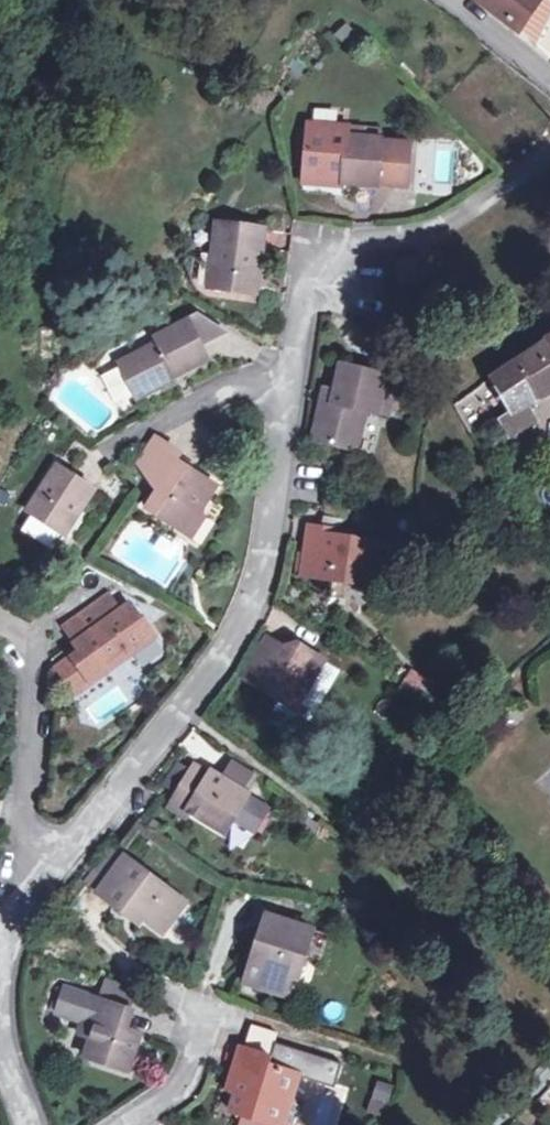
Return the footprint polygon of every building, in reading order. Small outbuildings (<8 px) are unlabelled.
[(549,56),(549,3),(546,0),(479,0),(503,18),(511,25),(533,43),(549,56)] [(349,128),(309,125),(305,172),(344,176),(344,184),(378,186),(381,153),(381,139),(348,137),(349,128)] [(434,147),(432,180),(454,182),(456,149),(434,147)] [(396,155),(381,153),(378,186),(378,190),(393,192),(396,155)] [(304,181),(344,184),(344,176),(305,172),(304,181)] [(264,229),(218,224),(209,287),(250,292),(254,260),(260,261),(264,229)] [(256,293),(260,261),(254,260),(250,292),(256,293)] [(158,343),(119,362),(138,399),(176,379),(175,378),(209,360),(201,342),(225,330),(203,314),(189,320),(156,337),(158,343)] [(545,343),(495,378),(514,411),(501,418),(511,435),(536,421),(527,406),(549,392),(549,351),(545,343)] [(320,409),(312,440),(357,451),(366,412),(377,415),(378,412),(383,390),(386,377),(341,365),(335,390),(330,411),(320,409)] [(325,388),(320,409),(330,411),(335,390),(325,388)] [(394,393),(383,390),(378,412),(389,415),(394,393)] [(177,461),(182,454),(157,439),(140,463),(159,490),(147,508),(182,530),(193,513),(197,515),(215,486),(177,461)] [(58,465),(28,511),(65,535),(95,490),(58,465)] [(350,510),(324,506),(323,517),(343,520),(348,515),(350,510)] [(202,519),(197,515),(193,513),(182,530),(192,536),(202,519)] [(309,526),(302,575),(368,585),(375,542),(336,536),(337,530),(309,526)] [(391,544),(375,542),(368,585),(384,588),(390,584),(395,550),(391,544)] [(107,597),(65,626),(82,650),(73,657),(91,682),(110,668),(106,662),(126,648),(130,654),(156,635),(143,617),(137,621),(126,606),(117,613),(107,597)] [(269,641),(246,677),(283,700),(285,696),(299,693),(301,695),(323,661),(298,646),(283,649),(269,641)] [(110,668),(130,654),(126,648),(106,662),(110,668)] [(77,692),(91,682),(73,657),(60,667),(77,692)] [(413,673),(407,681),(417,687),(422,680),(413,673)] [(417,687),(407,681),(402,688),(411,695),(417,687)] [(116,684),(85,705),(98,723),(129,702),(116,684)] [(235,765),(226,780),(245,792),(254,777),(235,765)] [(194,766),(169,806),(185,816),(189,809),(224,832),(248,794),(245,792),(226,780),(212,772),(209,776),(194,766)] [(114,871),(98,893),(123,912),(128,905),(162,932),(185,901),(126,856),(114,871)] [(86,883),(98,893),(114,871),(103,862),(86,883)] [(534,920),(549,938),(549,907),(534,920)] [(266,915),(244,982),(286,996),(297,960),(302,961),(312,929),(266,915)] [(105,981),(99,1000),(127,1009),(133,991),(105,981)] [(99,1000),(90,997),(64,988),(56,1012),(82,1021),(78,1033),(91,1038),(85,1056),(127,1070),(139,1033),(124,1028),(130,1010),(127,1009),(99,1000)] [(272,1057),(241,1048),(232,1075),(241,1077),(236,1091),(231,1110),(243,1114),(276,1124),(284,1097),(291,1099),(299,1074),(270,1064),(272,1057)] [(228,1089),(236,1091),(241,1077),(232,1075),(228,1089)] [(371,1098),(388,1101),(391,1082),(374,1079),(371,1098)] [(539,1097),(549,1107),(549,1086),(539,1097)] [(284,1097),(276,1124),(277,1124),(293,1124),(301,1102),(291,1099),(284,1097)] [(243,1114),(240,1124),(275,1124),(276,1124),(243,1114)]
